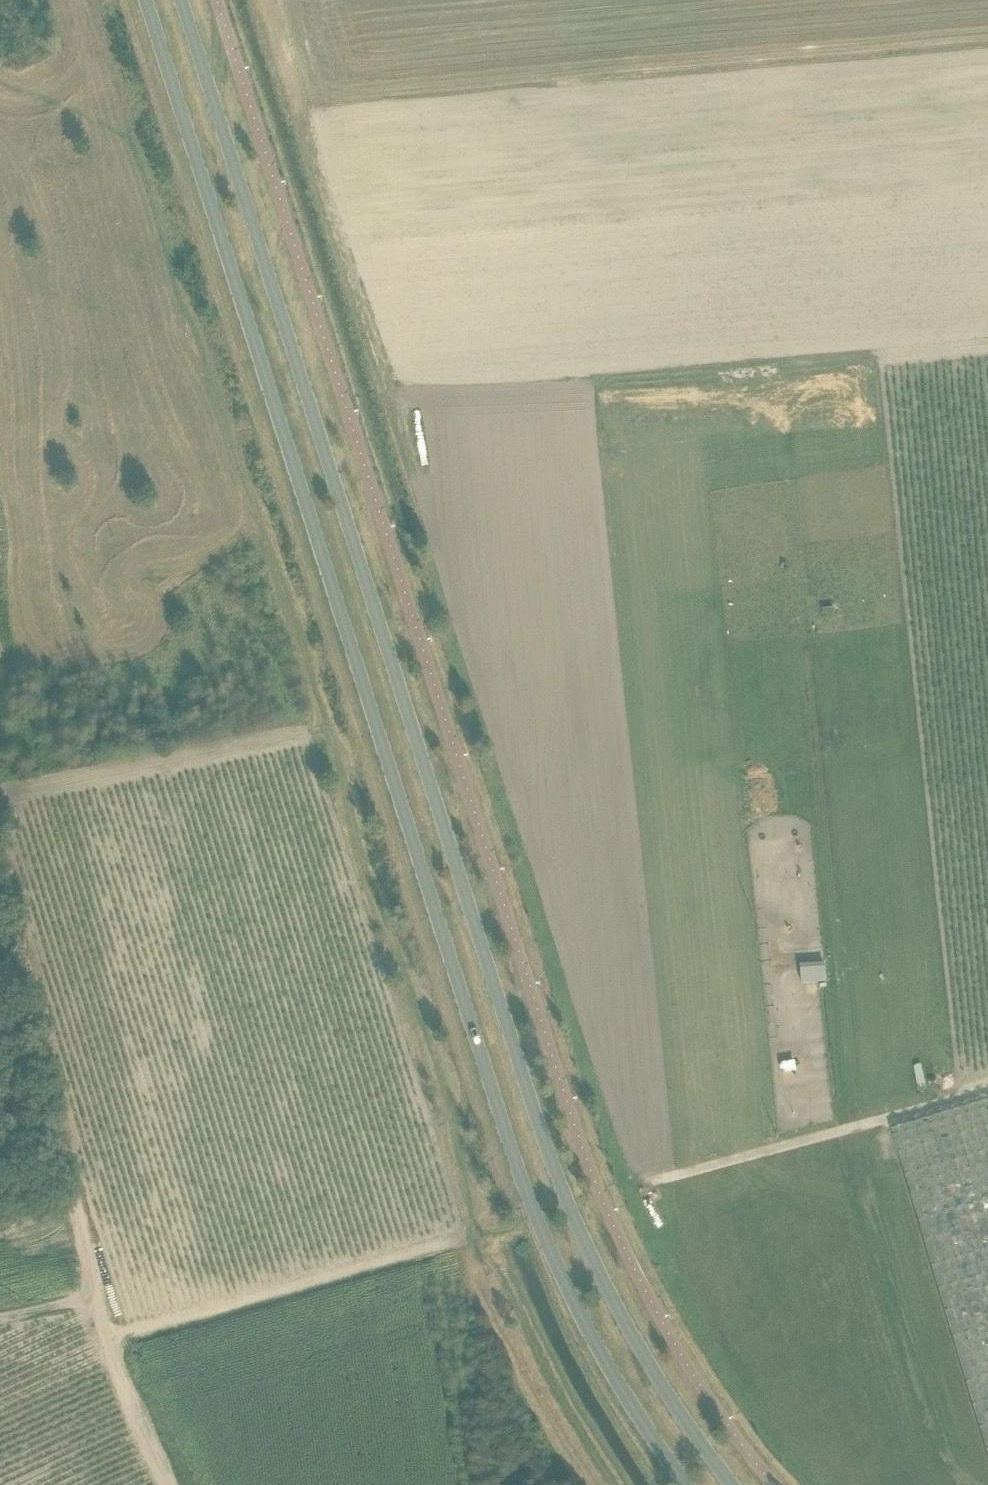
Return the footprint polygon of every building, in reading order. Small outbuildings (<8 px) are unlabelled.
[(891,1128),(987,1455),(987,1100),(891,1128)]
